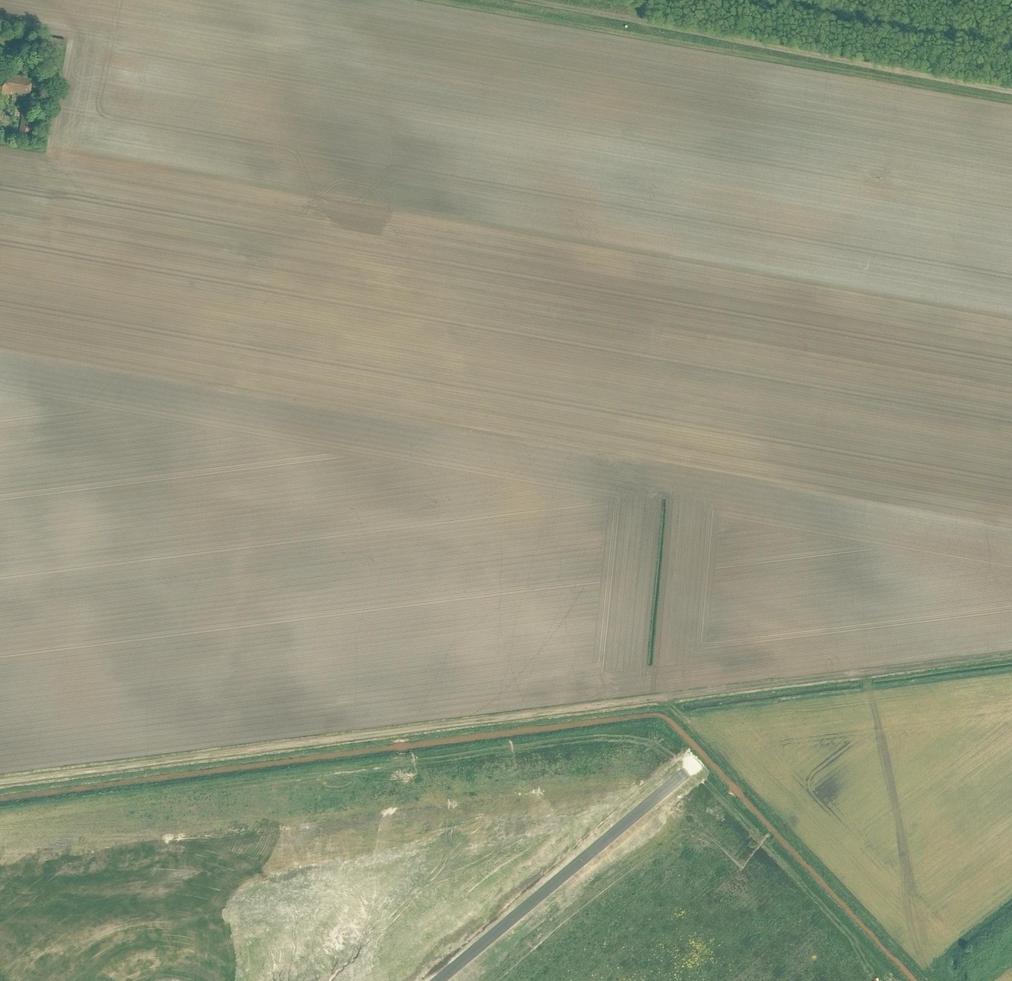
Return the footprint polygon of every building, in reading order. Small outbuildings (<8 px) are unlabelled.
[(53,37),(52,44),(62,45),(63,39),(53,37)] [(17,69),(18,59),(8,57),(7,67),(17,69)] [(2,92),(14,94),(14,93),(21,94),(20,98),(28,99),(32,77),(5,72),(2,92)] [(30,135),(33,114),(23,112),(19,133),(30,135)]
